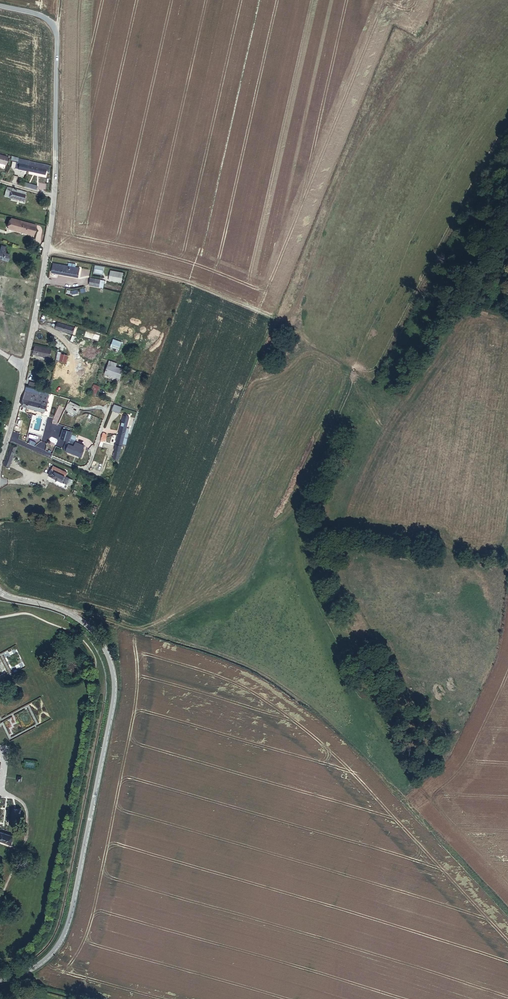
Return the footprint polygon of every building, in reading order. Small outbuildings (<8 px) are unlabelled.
[(32,160),(14,155),(13,159),(21,161),(21,163),(18,162),(17,168),(30,171),(32,160)] [(7,164),(8,158),(0,156),(0,162),(7,164)] [(32,160),(30,171),(45,174),(45,170),(46,168),(38,166),(39,162),(32,160)] [(46,168),(45,170),(49,171),(51,166),(51,165),(39,162),(38,166),(46,168)] [(26,193),(13,190),(11,197),(24,201),(26,193)] [(8,229),(33,237),(37,226),(12,219),(8,229)] [(7,262),(10,254),(4,252),(6,246),(0,243),(0,260),(7,262)] [(68,269),(53,266),(51,275),(76,280),(77,278),(78,278),(79,271),(74,270),(75,267),(68,266),(68,269)] [(106,268),(98,266),(96,273),(105,275),(106,268)] [(112,270),(110,281),(124,283),(126,273),(112,270)] [(105,284),(90,281),(88,288),(101,290),(102,286),(104,287),(105,284)] [(73,332),(76,327),(59,323),(57,328),(73,332)] [(113,339),(111,344),(116,346),(114,350),(118,351),(122,342),(113,339)] [(53,353),(35,349),(34,356),(52,360),(53,353)] [(66,363),(68,355),(61,354),(60,361),(66,363)] [(109,372),(126,377),(128,370),(112,365),(109,372)] [(90,394),(96,396),(100,386),(94,384),(90,394)] [(50,396),(42,394),(42,396),(41,398),(36,397),(35,400),(49,403),(50,396)] [(24,408),(29,409),(31,402),(34,403),(35,400),(26,397),(24,408)] [(42,404),(41,411),(47,412),(49,403),(35,400),(34,403),(42,404)] [(29,409),(41,411),(42,404),(34,403),(31,402),(29,409)] [(79,406),(70,403),(68,407),(79,411),(80,409),(85,411),(87,406),(80,403),(79,406)] [(120,413),(123,407),(114,404),(112,410),(120,413)] [(129,431),(131,432),(133,427),(130,426),(133,420),(125,417),(120,432),(128,434),(129,431)] [(62,437),(70,440),(74,430),(71,429),(66,428),(62,437)] [(128,441),(131,432),(129,431),(128,434),(120,432),(115,447),(122,450),(126,440),(128,441)] [(67,450),(76,453),(80,443),(74,441),(73,444),(70,443),(69,446),(67,450)] [(80,443),(76,453),(84,456),(87,448),(83,446),(84,444),(80,443)] [(12,470),(20,447),(15,445),(8,468),(12,470)] [(64,475),(56,472),(54,478),(75,486),(77,480),(71,477),(72,473),(66,471),(64,475)] [(15,809),(12,808),(11,820),(18,821),(19,809),(15,809)] [(0,832),(0,841),(12,845),(14,836),(0,832)]
